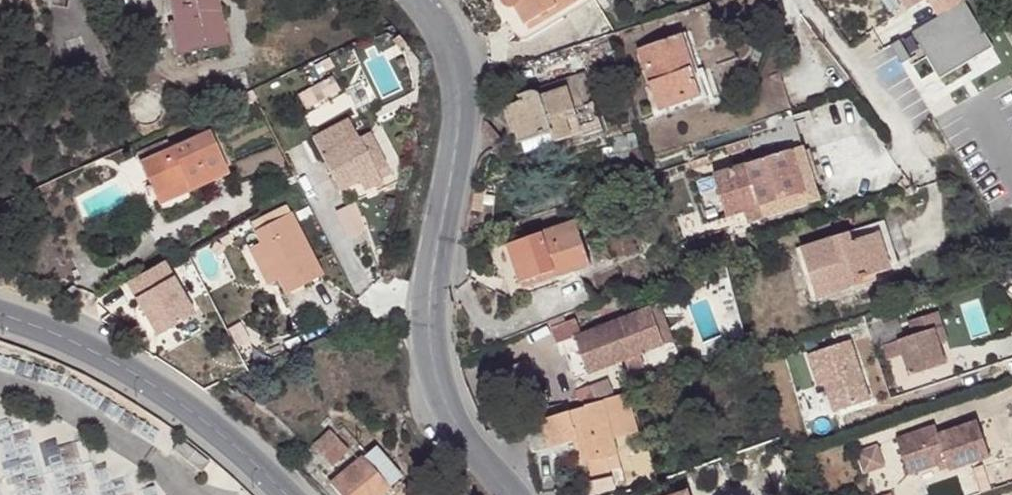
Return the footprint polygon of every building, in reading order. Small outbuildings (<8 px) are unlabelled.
[(173,24),(169,25),(176,58),(230,47),(222,13),(214,15),(211,0),(168,0),(173,24)] [(219,0),(211,0),(214,15),(222,13),(219,0)] [(573,9),(587,0),(519,0),(520,2),(523,4),(527,5),(531,4),(540,20),(569,1),(573,9)] [(908,12),(926,1),(938,18),(953,9),(947,0),(901,0),(908,12)] [(545,27),(573,9),(569,1),(540,20),(545,27)] [(963,3),(953,9),(938,18),(912,33),(939,79),(992,49),(963,3)] [(690,36),(684,38),(704,98),(662,112),(652,86),(646,88),(657,122),(720,99),(709,70),(703,73),(690,36)] [(704,98),(684,38),(641,52),(652,86),(662,112),(704,98)] [(83,58),(79,41),(68,43),(71,60),(83,58)] [(539,91),(541,100),(578,88),(584,110),(596,105),(586,75),(539,91)] [(768,121),(794,112),(781,75),(755,84),(768,121)] [(524,156),(553,146),(604,129),(596,105),(584,110),(578,88),(541,100),(539,91),(519,98),(520,104),(507,109),(521,146),(524,156)] [(499,112),(515,159),(524,156),(521,146),(507,109),(499,112)] [(360,137),(352,117),(327,128),(336,148),(323,153),(338,188),(358,179),(362,189),(380,181),(376,171),(386,166),(371,132),(360,137)] [(800,126),(752,141),(754,148),(758,161),(712,176),(726,219),(758,208),(819,188),(800,126)] [(181,185),(186,194),(227,175),(208,134),(140,166),(153,197),(181,185)] [(615,147),(639,142),(637,134),(614,138),(615,147)] [(750,138),(726,146),(729,155),(754,148),(752,141),(750,138)] [(708,156),(689,162),(691,168),(710,162),(708,156)] [(158,207),(186,194),(181,185),(153,197),(158,207)] [(758,208),(762,219),(822,199),(819,188),(758,208)] [(758,208),(726,219),(730,230),(762,219),(758,208)] [(250,248),(260,269),(271,263),(285,294),(322,276),(291,213),(255,231),(261,242),(250,248)] [(880,223),(872,226),(882,256),(887,271),(884,272),(886,278),(898,274),(880,223)] [(558,276),(561,282),(597,270),(582,225),(515,248),(527,286),(558,276)] [(882,256),(872,226),(789,255),(807,306),(851,290),(849,283),(855,281),(876,275),(871,260),(882,256)] [(876,275),(884,272),(887,271),(882,256),(871,260),(876,275)] [(271,263),(260,269),(275,299),(285,294),(271,263)] [(562,289),(561,282),(558,276),(527,286),(532,299),(562,289)] [(858,288),(855,281),(849,283),(851,290),(858,288)] [(658,304),(648,308),(663,345),(673,341),(658,304)] [(648,308),(611,322),(625,360),(663,345),(648,308)] [(910,376),(946,364),(939,343),(934,328),(942,325),(938,311),(909,321),(913,334),(898,340),(903,354),(910,376)] [(562,341),(555,323),(530,333),(539,354),(562,345),(577,380),(625,360),(611,322),(562,341)] [(947,341),(942,325),(934,328),(939,343),(947,341)] [(898,340),(884,345),(888,359),(903,354),(898,340)] [(616,397),(602,401),(613,439),(628,435),(616,397)] [(602,401),(566,411),(571,431),(574,431),(576,442),(583,466),(586,465),(604,459),(606,462),(616,459),(614,452),(617,452),(613,439),(602,401)] [(571,431),(566,411),(543,419),(550,449),(576,442),(574,431),(571,431)] [(523,425),(531,455),(550,449),(543,419),(523,425)] [(934,425),(896,438),(909,474),(938,464),(947,461),(949,468),(950,470),(989,457),(977,420),(937,434),(934,425)] [(348,450),(330,430),(312,444),(331,466),(348,450)] [(881,443),(860,451),(867,472),(889,465),(881,443)] [(398,476),(372,447),(362,456),(388,485),(398,476)] [(388,485),(362,456),(331,483),(341,494),(377,494),(388,485)] [(616,459),(606,462),(609,472),(613,488),(624,484),(616,459)] [(947,461),(938,464),(941,471),(949,468),(947,461)] [(638,490),(661,483),(656,470),(655,471),(634,478),(638,490)] [(613,488),(609,472),(590,477),(595,493),(613,488)] [(700,483),(664,494),(704,494),(700,483)]
